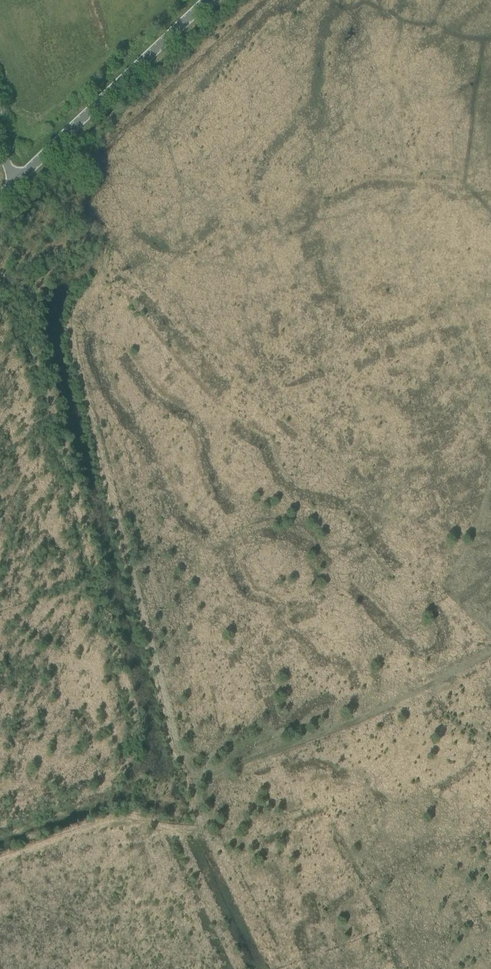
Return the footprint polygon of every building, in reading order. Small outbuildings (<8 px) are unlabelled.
[(74,176),(79,182),(85,176),(79,171),(74,176)]
